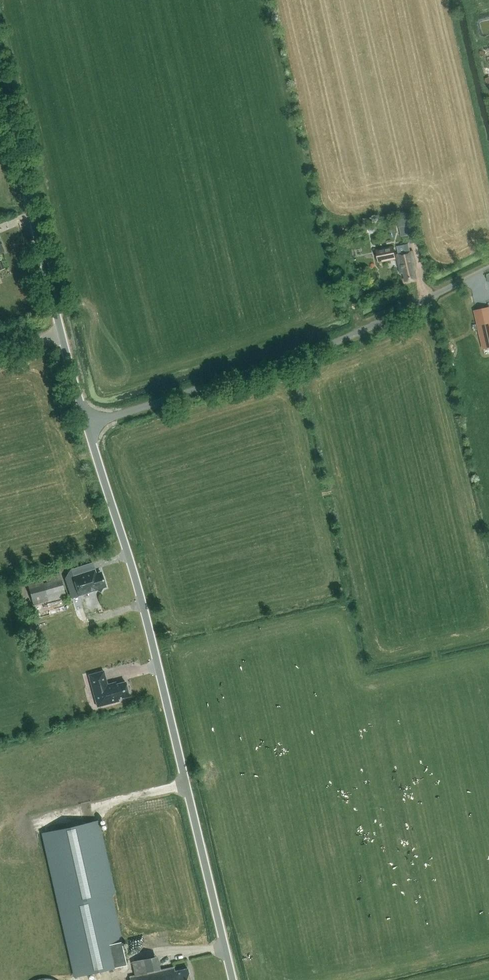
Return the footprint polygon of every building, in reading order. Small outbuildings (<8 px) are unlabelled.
[(407,225),(405,216),(397,218),(398,226),(407,225)] [(392,246),(374,250),(377,261),(394,257),(392,246)] [(401,272),(404,280),(415,278),(412,266),(414,265),(410,249),(394,253),(398,273),(401,272)] [(475,310),(484,349),(488,348),(488,307),(475,310)] [(73,576),(79,595),(106,587),(102,571),(95,573),(94,570),(73,576)] [(27,584),(34,605),(66,596),(60,574),(27,584)] [(65,610),(62,598),(34,606),(37,619),(65,610)] [(116,681),(108,683),(104,670),(88,674),(97,706),(119,700),(119,698),(130,695),(125,680),(116,683),(116,681)] [(43,832),(75,976),(127,964),(111,893),(114,893),(97,820),(43,832)] [(187,968),(175,971),(174,967),(146,974),(142,958),(132,961),(135,976),(131,977),(131,979),(190,979),(187,968)]
